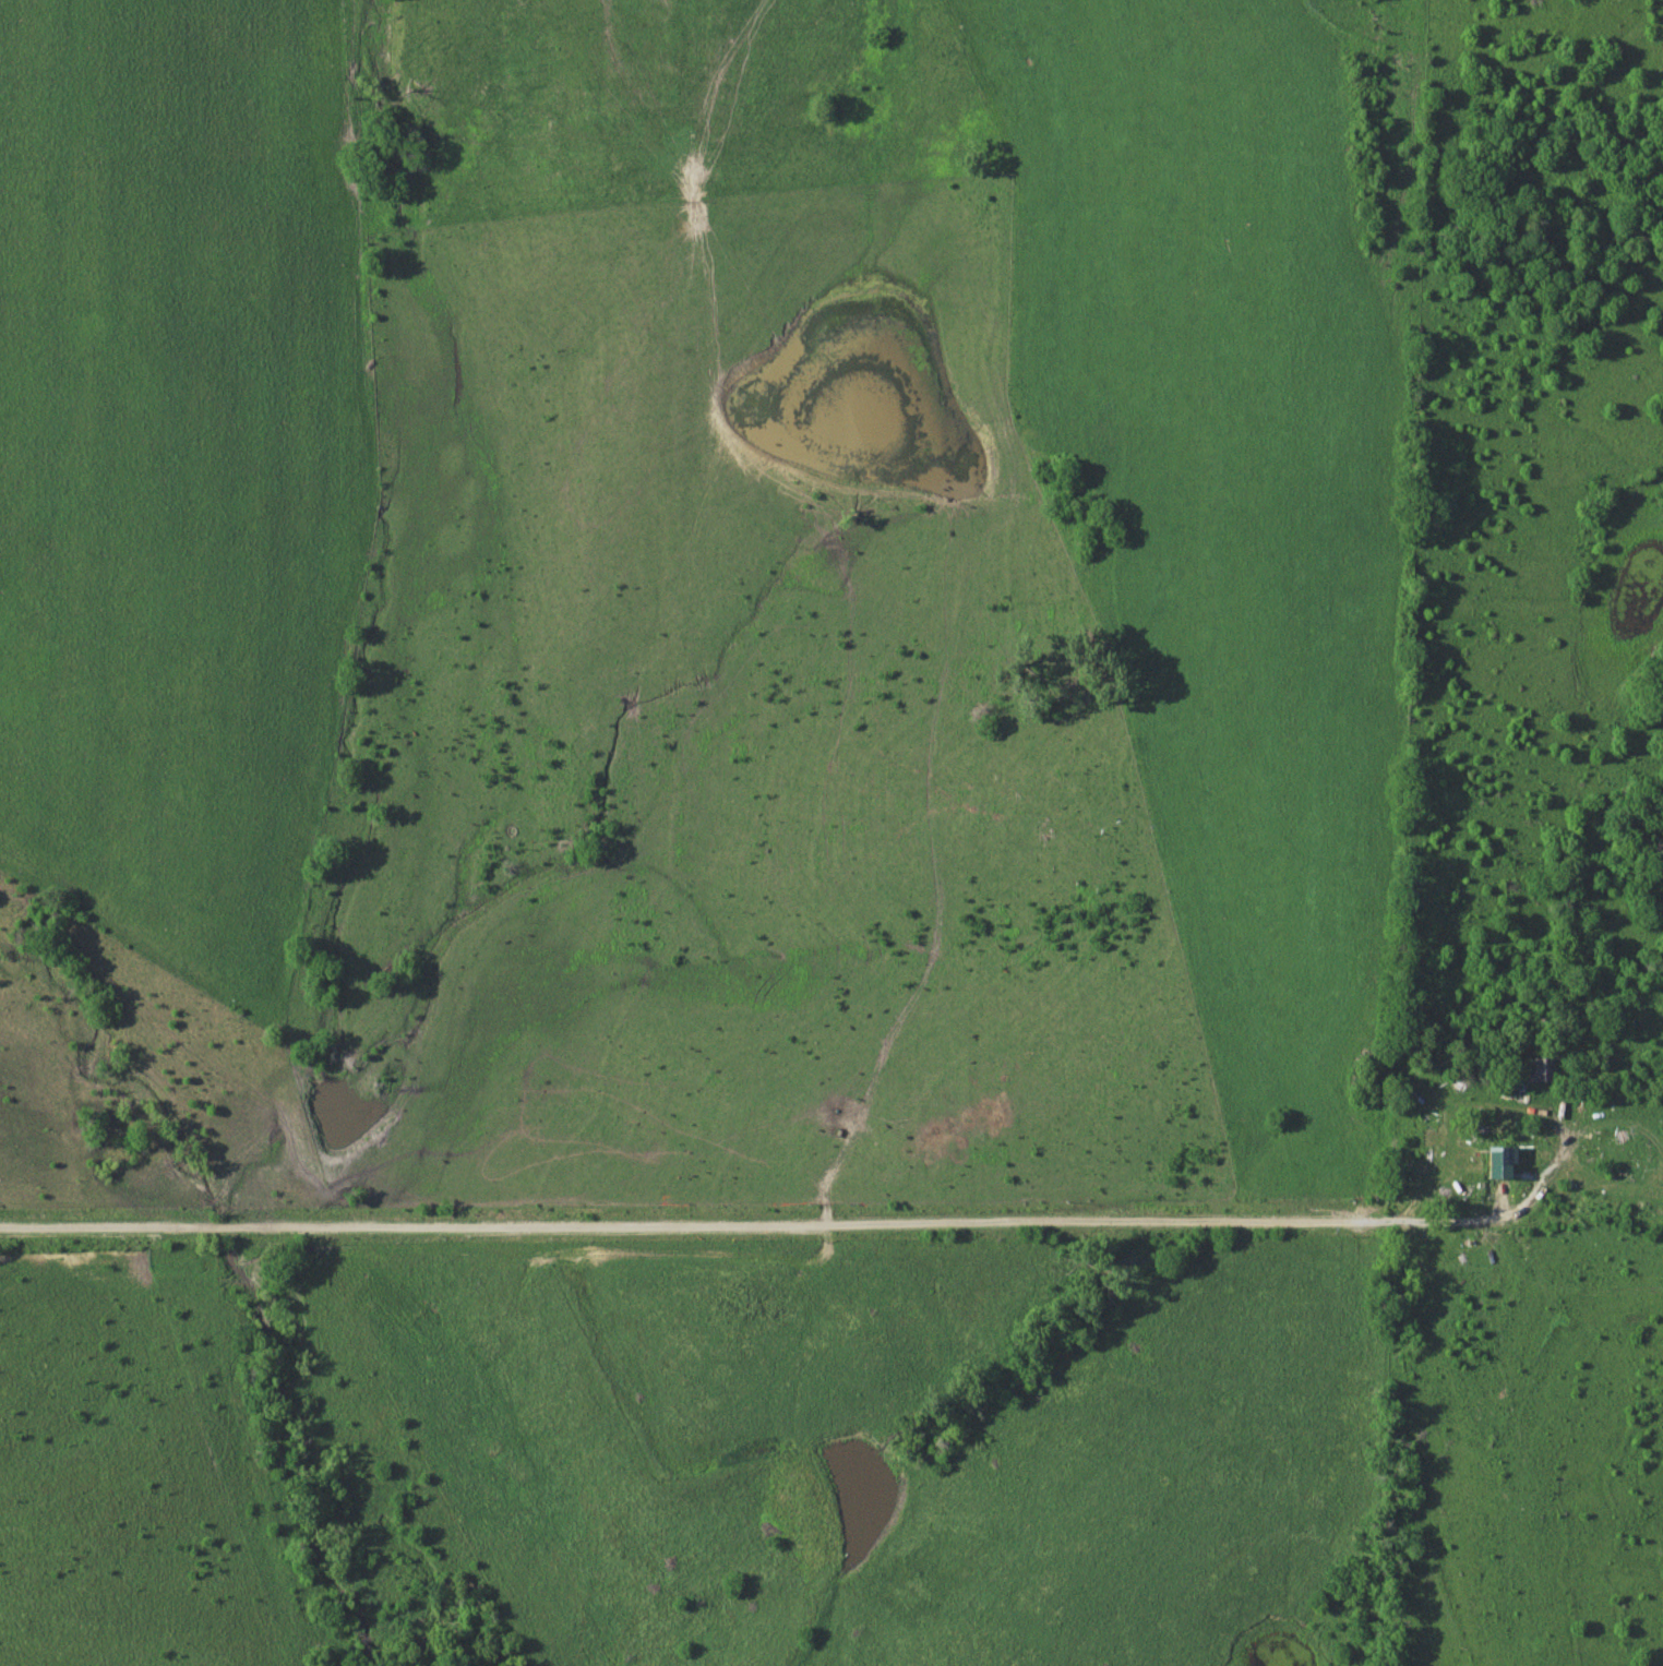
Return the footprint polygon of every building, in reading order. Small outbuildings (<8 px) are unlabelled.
[(1545,1082),(1544,1061),(1525,1062),(1526,1083),(1545,1082)]
